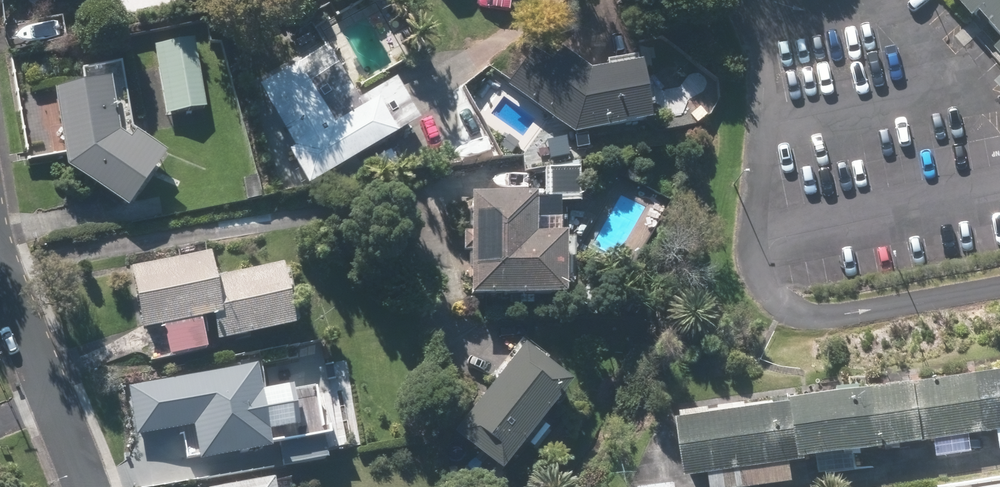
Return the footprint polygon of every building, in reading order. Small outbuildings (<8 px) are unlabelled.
[(973,9),(979,4),(999,26),(999,0),(964,0),(973,9)] [(539,37),(504,85),(571,135),(571,136),(649,124),(641,66),(589,73),(539,37)] [(197,40),(155,46),(164,117),(206,111),(197,40)] [(326,48),(257,85),(310,185),(419,128),(395,82),(355,103),(326,48)] [(81,87),(58,89),(66,166),(127,210),(166,155),(131,130),(121,64),(79,70),(81,87)] [(559,239),(560,203),(545,203),(469,203),(469,300),(564,301),(565,239),(559,239)] [(128,267),(142,361),(206,352),(205,343),(293,331),(283,264),(215,274),(212,255),(128,267)] [(570,385),(522,348),(453,435),(501,473),(570,385)] [(279,444),(282,468),(327,462),(326,450),(318,384),(258,392),(255,368),(130,383),(136,434),(194,427),(199,462),(265,454),(264,446),(279,444)] [(684,479),(710,475),(711,486),(764,486),(795,482),(792,463),(816,459),(819,476),(858,471),(855,454),(934,442),(937,458),(975,453),(972,437),(996,433),(999,453),(999,373),(675,421),(684,479)]
